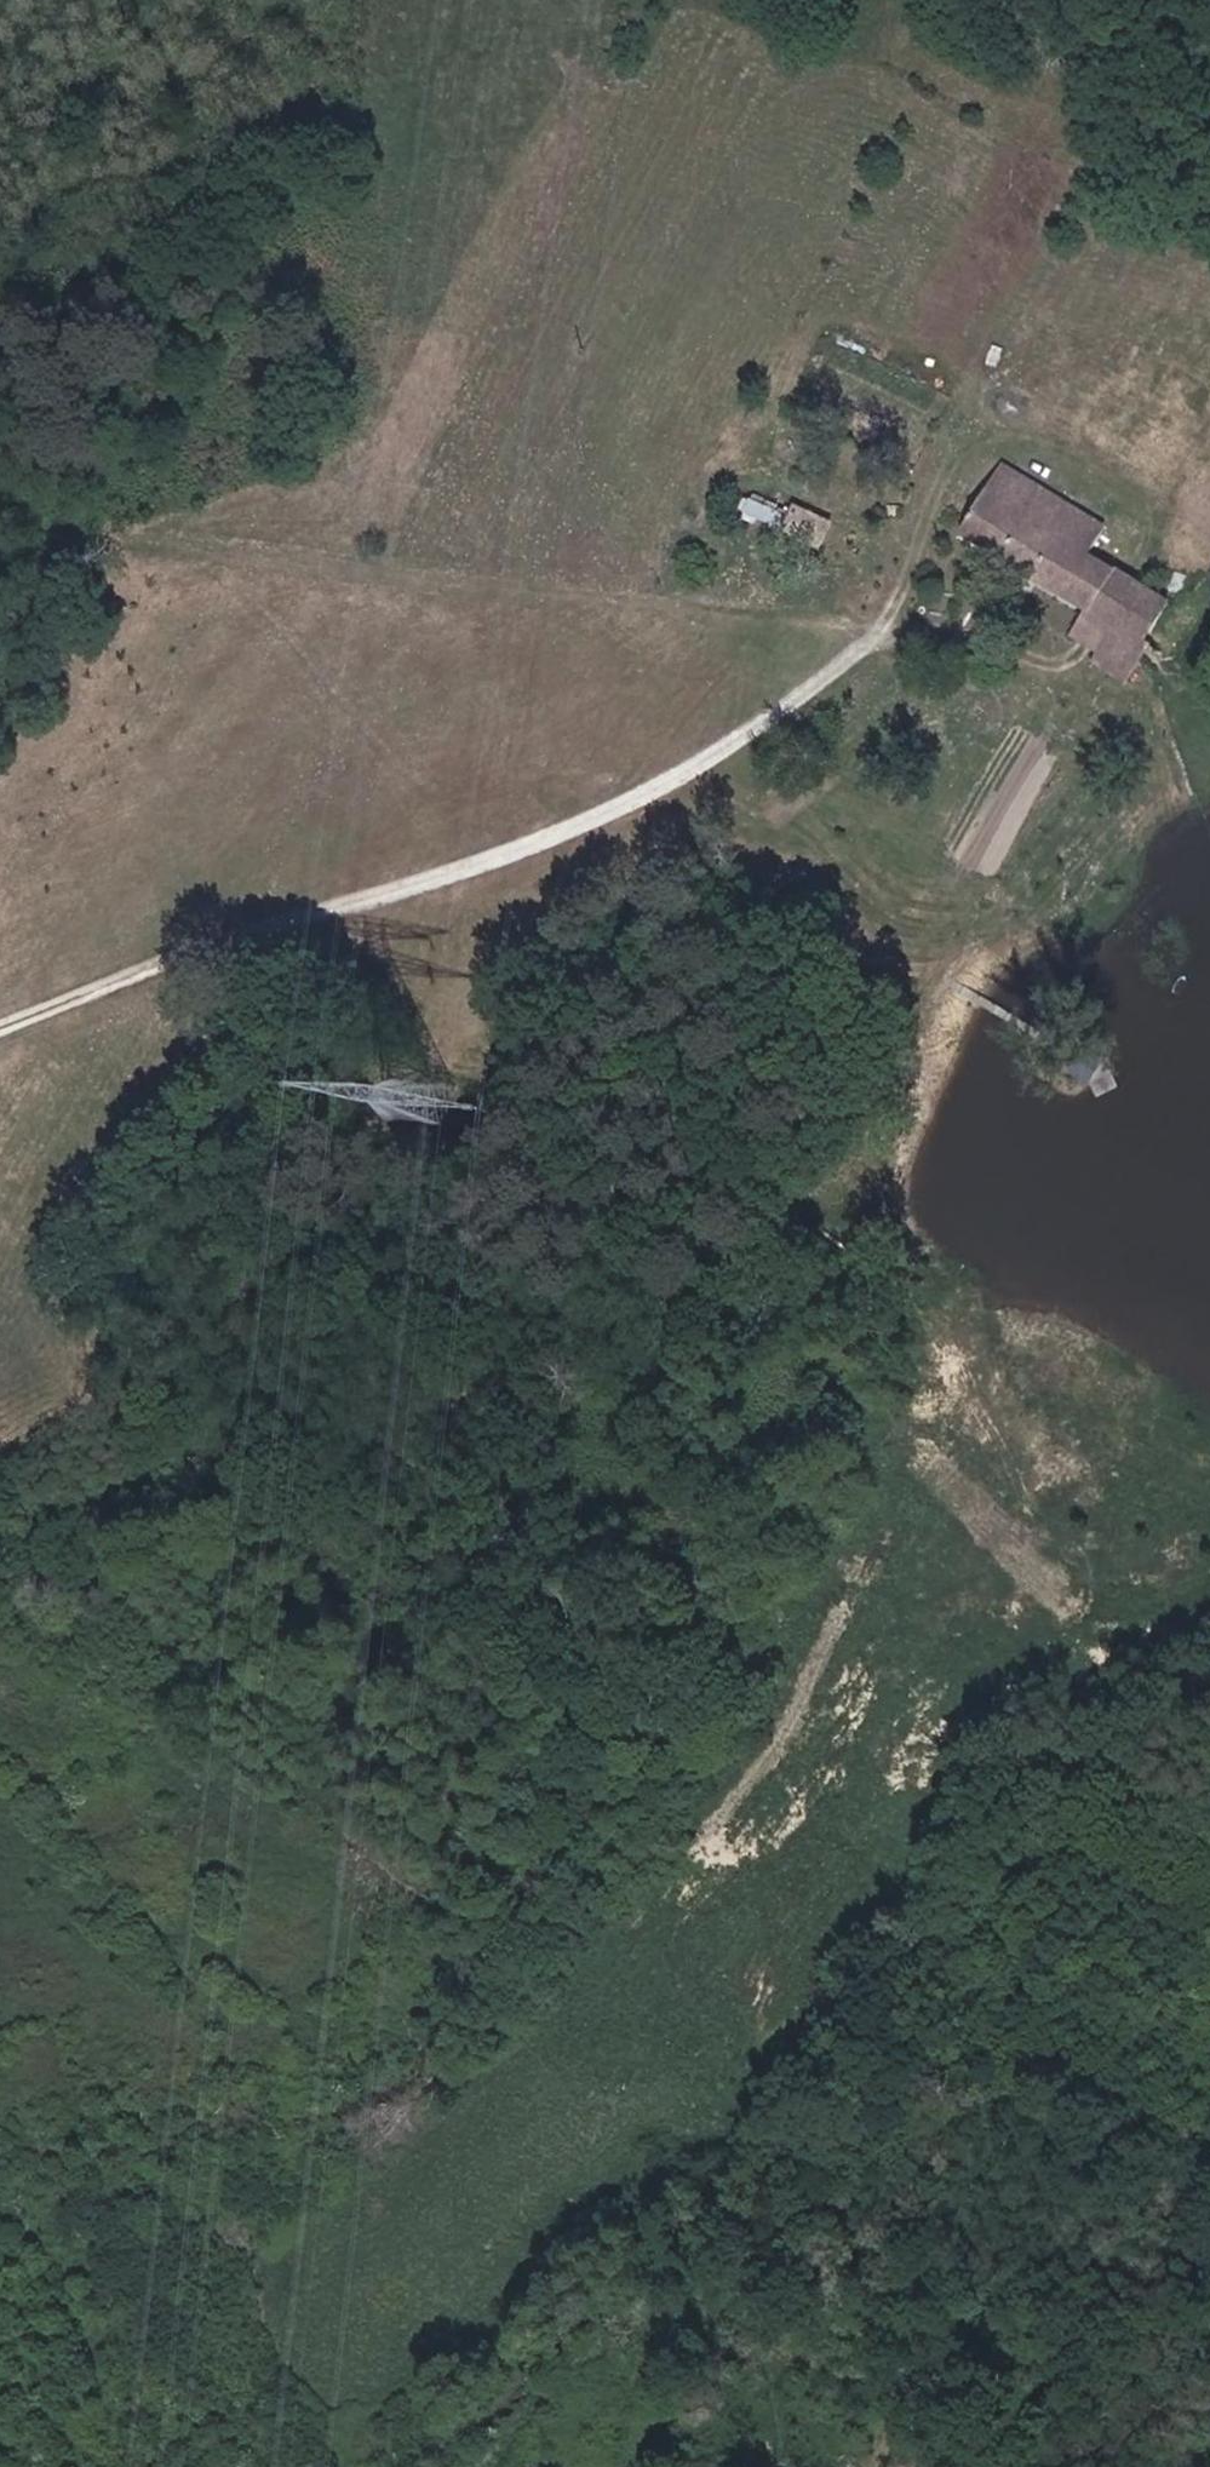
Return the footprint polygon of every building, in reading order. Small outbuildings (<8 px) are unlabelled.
[(975,507),(968,521),(1106,609),(1134,563),(1146,542),(1033,468),(1038,458),(1025,451),(985,514),(975,507)] [(1093,635),(1122,652),(1163,582),(1134,563),(1106,609),(1093,635)] [(1209,615),(1209,612),(1163,582),(1122,652),(1114,664),(1164,692),(1209,615)]
